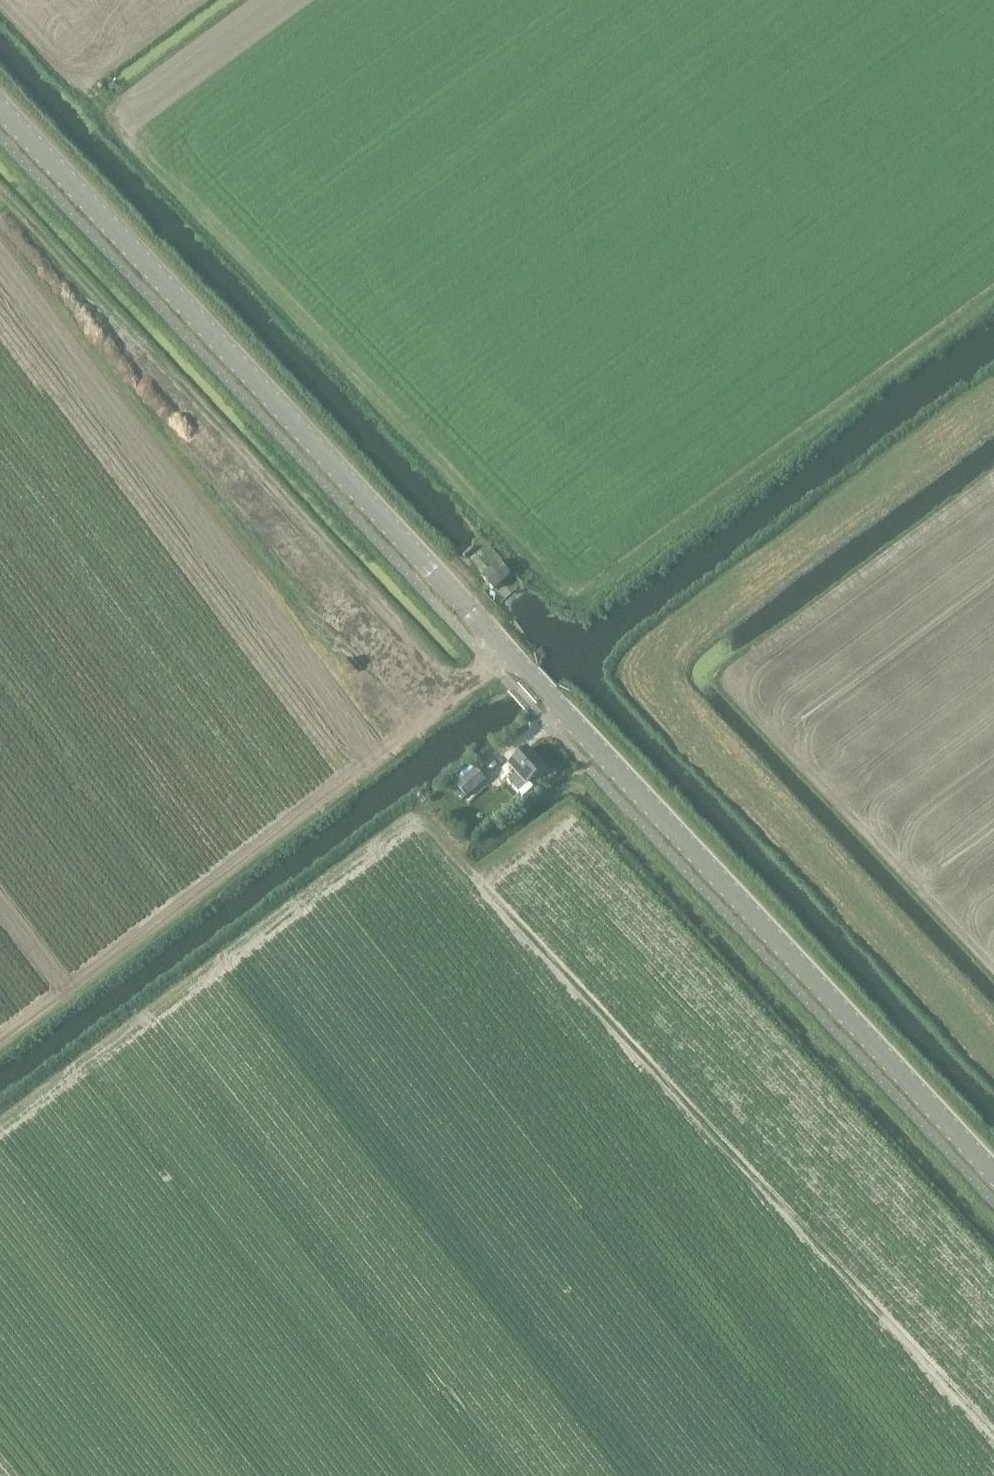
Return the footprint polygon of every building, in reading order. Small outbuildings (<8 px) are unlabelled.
[(497,561),(480,577),(493,590),(509,574),(497,561)] [(513,774),(506,780),(517,792),(523,785),(542,769),(525,750),(506,766),(513,774)] [(473,768),(455,785),(466,797),(485,780),(473,768)]
